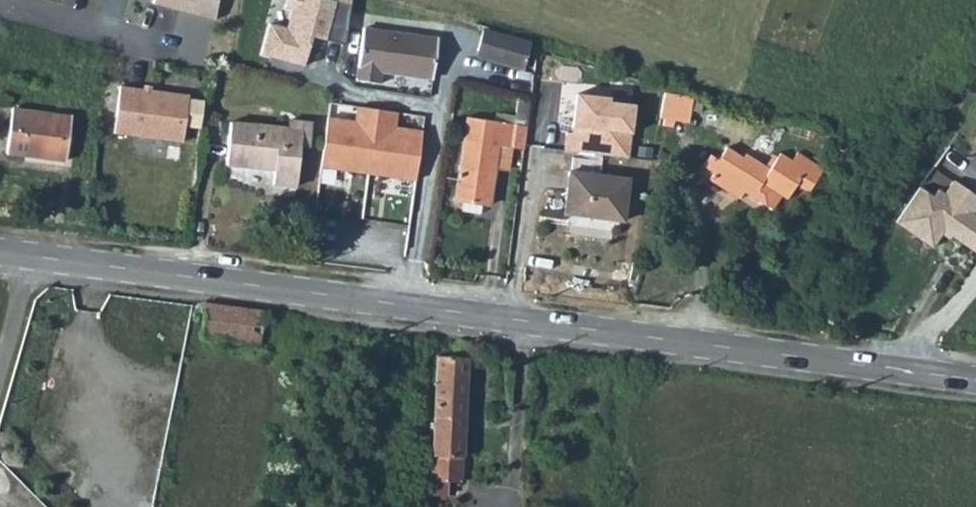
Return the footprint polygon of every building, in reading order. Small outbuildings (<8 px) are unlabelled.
[(154,6),(213,20),(217,0),(155,0),(154,6)] [(278,10),(284,11),(280,28),(262,23),(255,53),(292,62),(298,38),(315,43),(325,5),(322,0),(280,0),(278,10)] [(521,67),(529,43),(483,29),(475,54),(521,67)] [(431,78),(436,39),(363,30),(356,79),(380,82),(381,71),(431,78)] [(575,62),(552,54),(547,70),(571,76),(573,71),(575,62)] [(580,73),(583,64),(575,62),(573,71),(580,73)] [(120,86),(114,133),(182,142),(184,126),(198,128),(202,102),(188,100),(188,95),(120,86)] [(663,91),(658,118),(686,123),(689,110),(691,97),(663,91)] [(691,97),(689,110),(702,111),(704,99),(692,95),(691,97)] [(559,132),(557,151),(620,155),(622,115),(598,113),(598,106),(567,104),(565,133),(559,132)] [(371,175),(380,110),(359,108),(357,121),(329,117),(322,168),(371,175)] [(6,153),(65,159),(70,115),(12,109),(6,153)] [(400,113),(380,110),(371,175),(416,180),(424,133),(397,128),(400,113)] [(508,154),(521,154),(525,128),(467,119),(455,198),(462,200),(461,210),(478,213),(480,203),(488,204),(493,168),(496,145),(509,147),(508,154)] [(284,127),(231,122),(226,164),(274,169),(273,184),(295,185),(298,148),(306,149),(309,126),(285,123),(284,127)] [(829,136),(809,129),(806,139),(826,145),(829,136)] [(506,170),(508,154),(509,147),(496,145),(493,168),(506,170)] [(806,167),(793,160),(779,152),(769,168),(744,152),(742,156),(726,146),(718,159),(709,154),(701,166),(713,174),(717,169),(739,182),(735,187),(765,205),(772,192),(780,197),(785,200),(806,167)] [(797,152),(793,160),(806,167),(810,160),(797,152)] [(577,155),(576,166),(601,168),(602,158),(577,155)] [(717,169),(713,174),(735,187),(739,182),(717,169)] [(564,213),(621,219),(627,180),(625,179),(568,172),(564,213)] [(892,220),(931,247),(943,229),(975,252),(975,227),(974,225),(975,223),(975,217),(969,212),(975,203),(975,196),(951,179),(942,192),(935,187),(930,194),(917,184),(892,220)] [(772,210),(780,197),(772,192),(765,205),(772,210)] [(259,344),(264,312),(205,304),(202,336),(259,344)] [(436,356),(430,481),(461,482),(467,358),(436,356)]
